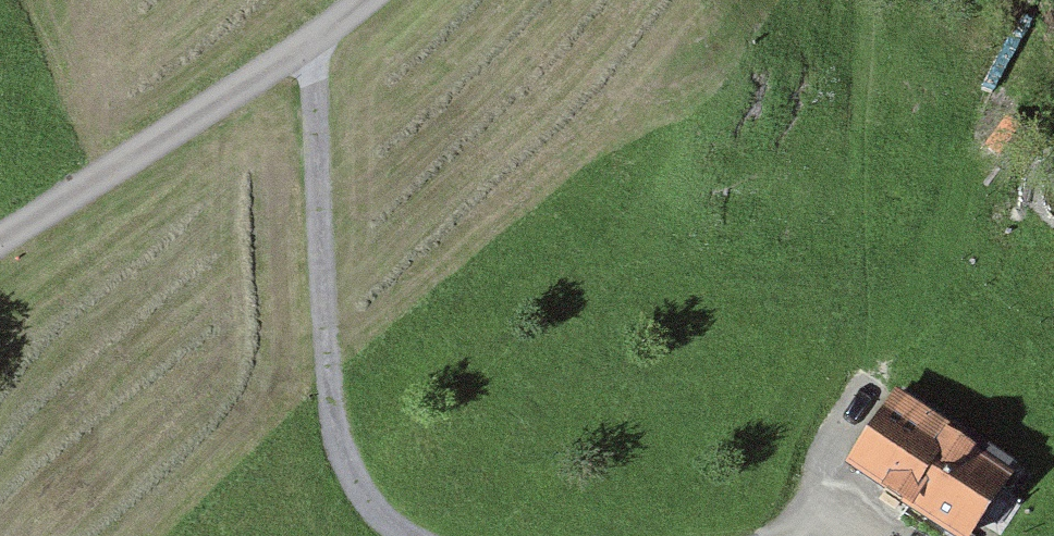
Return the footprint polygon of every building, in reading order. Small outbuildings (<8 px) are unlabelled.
[(898,393),(852,463),(963,535),(978,535),(1020,473),(898,393)]
